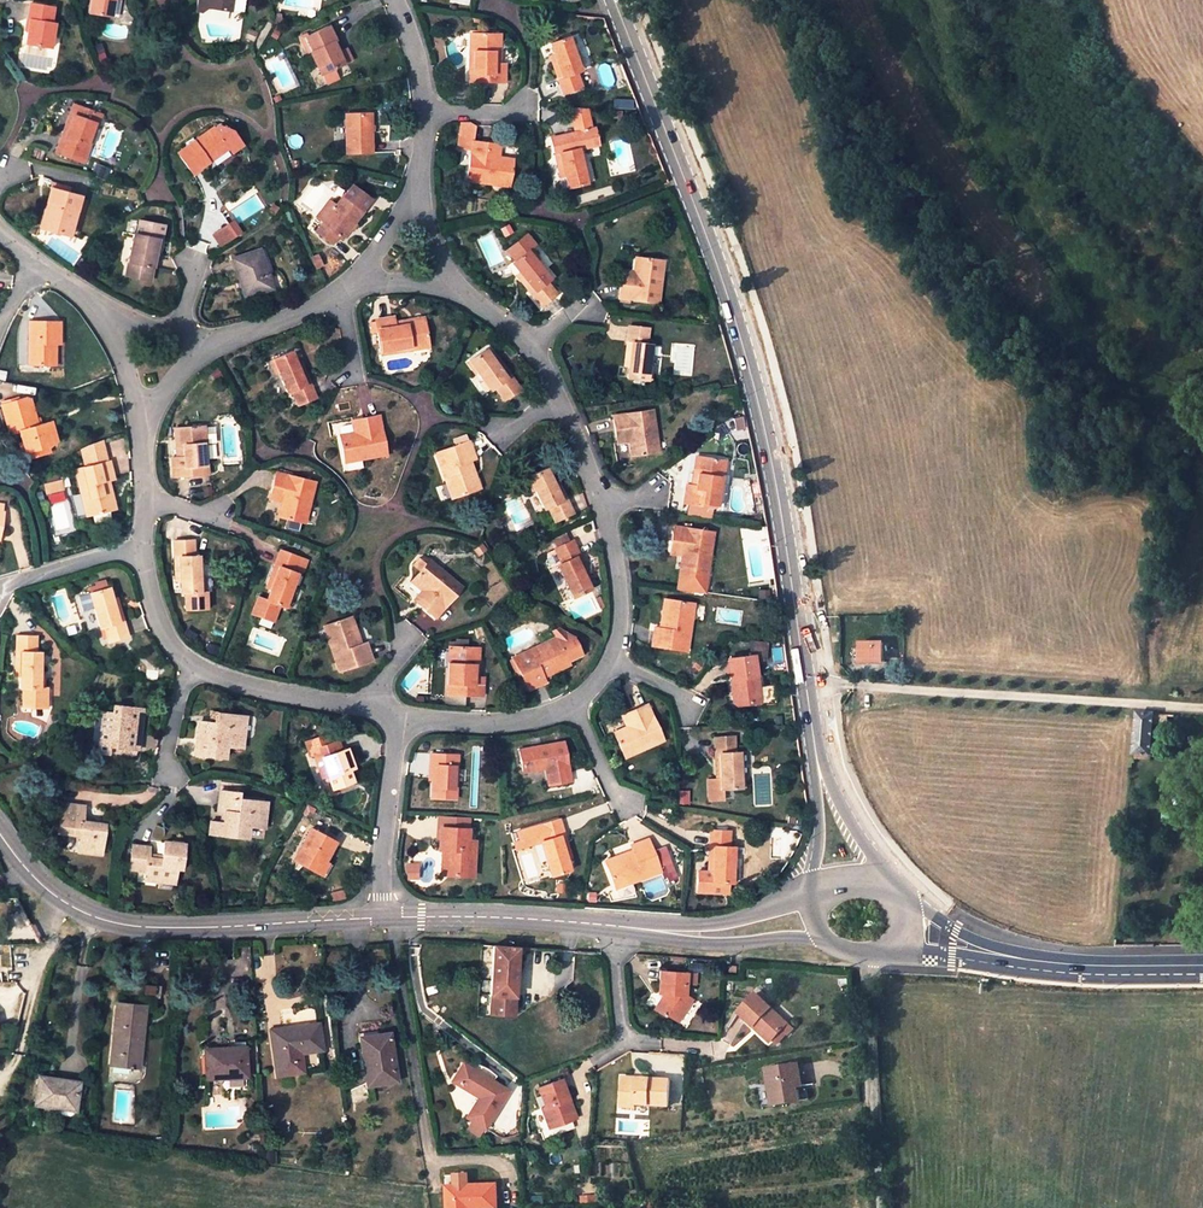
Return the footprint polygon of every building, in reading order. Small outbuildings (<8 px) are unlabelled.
[(88,11),(110,15),(113,0),(90,0),(88,11)] [(198,9),(204,10),(208,5),(230,8),(231,0),(199,0),(198,9)] [(52,6),(31,2),(28,17),(31,17),(26,41),(50,46),(54,22),(50,21),(52,6)] [(329,26),(309,35),(314,48),(310,50),(320,72),(342,62),(336,48),(333,39),(334,39),(329,26)] [(506,64),(497,64),(498,32),(487,33),(487,35),(472,35),(471,82),(506,82),(506,64)] [(506,32),(498,32),(497,64),(506,64),(506,32)] [(571,33),(567,34),(572,47),(576,45),(571,33)] [(561,74),(557,76),(563,91),(580,84),(575,70),(580,68),(571,47),(572,47),(567,34),(549,41),(553,52),(561,74)] [(343,45),(336,48),(342,62),(349,59),(343,45)] [(561,74),(553,52),(549,54),(557,76),(561,74)] [(74,102),(63,133),(66,134),(78,103),(74,102)] [(83,160),(90,143),(87,142),(95,122),(98,123),(101,113),(78,103),(66,134),(63,133),(56,150),(83,160)] [(578,106),(565,105),(572,132),(553,136),(556,152),(561,151),(566,174),(569,186),(588,182),(580,147),(597,142),(593,127),(584,130),(578,106)] [(587,107),(578,106),(584,130),(593,127),(587,107)] [(374,110),(350,111),(351,149),(375,148),(374,110)] [(460,121),(457,150),(470,151),(472,140),(473,126),(470,121),(460,121)] [(87,142),(90,143),(98,123),(95,122),(87,142)] [(193,170),(209,158),(207,155),(227,142),(229,145),(228,145),(231,149),(242,141),(233,128),(221,124),(216,127),(214,124),(179,149),(193,170)] [(492,155),(493,143),(472,140),(470,151),(467,180),(509,185),(512,158),(498,156),(492,155)] [(209,158),(228,145),(229,145),(227,142),(207,155),(209,158)] [(561,175),(566,174),(561,151),(556,152),(561,175)] [(53,181),(52,187),(71,193),(73,186),(53,181)] [(351,182),(336,203),(323,220),(316,229),(333,242),(338,235),(342,238),(363,209),(361,207),(369,196),(351,182)] [(50,209),(46,227),(69,233),(79,195),(71,193),(52,187),(50,187),(47,199),(56,201),(53,210),(50,209)] [(323,220),(336,203),(328,197),(316,214),(323,220)] [(40,225),(46,227),(50,209),(53,210),(56,201),(47,199),(40,225)] [(132,232),(127,260),(152,264),(154,252),(157,238),(159,238),(162,224),(139,219),(136,232),(132,232)] [(234,222),(212,235),(220,248),(241,235),(234,222)] [(533,245),(525,234),(506,249),(514,259),(512,261),(520,271),(533,290),(530,293),(540,306),(556,293),(546,280),(549,278),(535,260),(527,249),(530,247),(533,245)] [(163,239),(159,238),(157,238),(154,252),(160,253),(163,239)] [(264,247),(259,248),(268,273),(273,271),(264,247)] [(527,249),(535,260),(538,258),(530,247),(527,249)] [(265,274),(268,273),(259,248),(233,258),(246,296),(270,288),(265,274)] [(635,256),(634,272),(633,279),(620,277),(618,298),(657,302),(662,260),(635,256)] [(150,276),(152,264),(127,260),(125,272),(150,276)] [(533,290),(520,271),(516,274),(530,293),(533,290)] [(428,344),(423,318),(394,323),(393,319),(392,314),(374,317),(381,352),(428,344)] [(394,323),(423,318),(422,314),(393,319),(394,323)] [(27,363),(49,364),(49,343),(54,343),(58,343),(58,319),(28,319),(27,363)] [(649,380),(650,367),(652,345),(648,344),(649,329),(630,327),(629,342),(633,343),(630,367),(630,379),(649,380)] [(469,358),(477,370),(489,388),(494,384),(503,397),(519,386),(510,373),(506,376),(493,357),(485,347),(469,358)] [(316,395),(310,380),(305,382),(297,360),(292,349),(274,356),(279,370),(287,390),(292,388),(298,403),(316,395)] [(506,376),(510,373),(496,354),(493,357),(506,376)] [(276,371),(279,370),(274,356),(271,357),(276,371)] [(474,372),(477,370),(469,358),(466,361),(474,372)] [(305,382),(310,380),(301,359),(297,360),(305,382)] [(46,446),(47,448),(53,443),(48,422),(37,425),(30,399),(26,400),(26,397),(2,404),(10,432),(19,430),(22,442),(25,451),(46,446)] [(613,416),(616,438),(628,436),(628,442),(631,456),(658,452),(652,411),(613,416)] [(359,429),(353,430),(338,433),(344,461),(385,453),(378,413),(356,417),(359,429)] [(350,418),(353,430),(359,429),(356,417),(350,418)] [(201,423),(175,426),(179,455),(175,455),(170,456),(172,475),(207,471),(203,439),(201,424),(201,423)] [(210,423),(201,424),(203,439),(212,438),(210,423)] [(89,443),(94,465),(109,461),(103,438),(89,443)] [(450,496),(475,487),(466,459),(469,458),(474,457),(468,440),(435,450),(450,496)] [(25,451),(22,442),(19,442),(23,458),(48,452),(47,448),(46,446),(25,451)] [(619,444),(621,458),(630,457),(628,443),(619,444)] [(695,457),(690,486),(695,487),(699,458),(695,457)] [(466,459),(475,487),(479,486),(469,458),(466,459)] [(726,462),(699,458),(695,487),(690,486),(685,485),(683,502),(719,508),(726,462)] [(87,519),(111,512),(104,481),(108,480),(113,479),(109,461),(94,465),(75,470),(87,519)] [(574,511),(567,496),(562,498),(552,477),(547,466),(529,474),(535,487),(545,507),(549,505),(556,519),(574,511)] [(276,472),(271,493),(282,496),(280,502),(277,516),(304,523),(314,482),(276,472)] [(532,489),(535,487),(529,474),(526,475),(532,489)] [(562,498),(567,496),(556,475),(552,477),(562,498)] [(62,479),(45,484),(47,494),(64,490),(62,479)] [(104,481),(111,512),(116,511),(108,480),(104,481)] [(282,496),(271,493),(269,499),(280,502),(282,496)] [(674,525),(671,548),(683,550),(682,556),(680,569),(707,574),(714,531),(674,525)] [(557,562),(567,583),(573,596),(592,587),(585,574),(576,555),(580,553),(572,538),(555,547),(561,560),(557,562)] [(199,591),(199,577),(198,555),(194,555),(193,540),(173,541),(174,557),(178,557),(179,580),(180,592),(184,592),(185,611),(207,610),(206,591),(203,592),(199,591)] [(298,557),(280,550),(274,566),(278,567),(271,588),(267,600),(257,597),(252,611),(272,618),(277,604),(285,607),(290,595),(297,573),(293,572),(298,557)] [(589,573),(580,553),(576,555),(585,574),(589,573)] [(413,579),(424,590),(429,594),(421,603),(437,618),(464,588),(433,559),(413,579)] [(278,567),(274,566),(267,586),(271,588),(278,567)] [(707,574),(680,569),(677,588),(704,592),(707,574)] [(89,588),(90,593),(110,588),(109,583),(89,588)] [(570,597),(573,596),(567,583),(563,584),(570,597)] [(128,637),(123,621),(119,622),(113,599),(110,588),(90,593),(94,607),(100,628),(104,627),(108,642),(128,637)] [(429,594),(424,590),(417,599),(421,603),(429,594)] [(84,610),(94,607),(90,593),(80,596),(84,610)] [(119,622),(123,621),(117,599),(113,599),(119,622)] [(664,629),(660,628),(655,627),(652,646),(687,650),(694,603),(668,600),(664,629)] [(664,600),(660,628),(664,629),(668,600),(664,600)] [(357,644),(361,643),(350,615),(347,616),(357,644)] [(365,641),(361,643),(357,644),(347,616),(322,625),(338,671),(372,659),(365,641)] [(553,629),(556,635),(568,658),(582,651),(573,635),(560,626),(553,629)] [(46,686),(44,686),(39,686),(39,672),(39,650),(35,650),(35,635),(15,635),(15,651),(20,651),(20,674),(19,685),(22,686),(22,706),(46,706),(46,686)] [(546,680),(544,675),(542,671),(568,658),(556,635),(513,656),(529,688),(546,680)] [(883,640),(860,638),(859,658),(883,659),(883,640)] [(749,639),(748,656),(753,655),(766,657),(768,641),(749,639)] [(483,677),(480,677),(474,676),(475,647),(450,645),(446,693),(482,695),(483,677)] [(748,656),(731,658),(734,677),(731,678),(735,704),(761,701),(755,664),(753,655),(748,656)] [(766,657),(753,655),(755,664),(766,663),(766,657)] [(570,661),(568,658),(542,671),(544,675),(570,661)] [(772,687),(763,688),(763,700),(773,699),(772,687)] [(632,722),(627,724),(613,731),(625,756),(664,738),(647,701),(628,710),(632,722)] [(136,750),(139,731),(128,730),(129,724),(132,725),(135,709),(113,706),(111,713),(98,711),(96,731),(99,731),(96,752),(109,754),(110,747),(136,750)] [(128,730),(139,731),(141,710),(135,709),(132,725),(129,724),(128,730)] [(622,713),(627,724),(632,722),(628,710),(622,713)] [(209,712),(208,722),(210,722),(210,725),(216,726),(217,713),(209,712)] [(244,717),(217,713),(216,726),(210,725),(210,722),(208,722),(200,721),(196,754),(224,757),(225,746),(240,748),(244,717)] [(1132,753),(1148,754),(1151,723),(1166,724),(1166,715),(1136,713),(1132,753)] [(310,758),(313,757),(311,751),(334,743),(330,732),(304,741),(310,758)] [(714,737),(715,753),(719,753),(721,776),(721,788),(741,787),(741,773),(739,751),(735,751),(734,736),(714,737)] [(564,741),(519,750),(523,771),(546,767),(549,784),(572,780),(564,741)] [(319,759),(326,778),(330,790),(350,783),(346,771),(351,769),(344,750),(339,752),(336,743),(334,743),(311,751),(313,757),(314,761),(319,759)] [(135,757),(136,750),(110,747),(109,754),(135,757)] [(435,765),(434,779),(433,797),(457,798),(459,755),(432,753),(431,765),(435,765)] [(321,780),(326,778),(319,759),(314,761),(321,780)] [(716,776),(707,777),(708,799),(722,799),(721,788),(721,776),(716,776)] [(237,793),(216,790),(214,810),(221,811),(219,822),(208,821),(206,833),(241,838),(243,827),(258,828),(261,802),(236,799),(237,793)] [(49,828),(56,829),(61,801),(53,800),(49,828)] [(61,801),(56,829),(80,832),(78,848),(101,851),(104,823),(81,819),(83,804),(61,801)] [(443,814),(442,828),(469,829),(471,816),(443,814)] [(572,868),(569,856),(562,835),(566,834),(561,818),(543,822),(548,838),(543,839),(549,860),(554,873),(572,868)] [(441,849),(444,850),(451,850),(449,874),(474,875),(476,840),(468,840),(469,829),(442,828),(441,849)] [(317,873),(324,861),(334,842),(310,829),(293,860),(317,873)] [(708,832),(708,849),(712,849),(711,871),(707,871),(698,870),(697,887),(707,888),(707,894),(728,894),(728,884),(731,884),(731,870),(732,848),(727,848),(728,832),(708,832)] [(562,835),(569,856),(573,855),(566,834),(562,835)] [(149,864),(149,872),(148,881),(160,882),(160,879),(178,879),(179,865),(184,866),(185,841),(164,839),(163,856),(150,855),(151,846),(134,844),(133,864),(149,864)] [(632,845),(634,851),(635,854),(607,864),(616,889),(662,873),(654,851),(650,839),(632,845)] [(666,846),(654,851),(662,873),(674,868),(666,846)] [(635,854),(634,851),(606,860),(607,864),(635,854)] [(550,874),(554,873),(549,860),(545,861),(550,874)] [(331,865),(324,861),(317,873),(324,877),(331,865)] [(674,868),(662,873),(664,879),(667,877),(669,882),(678,878),(674,868)] [(513,1014),(514,944),(488,942),(488,1014),(513,1014)] [(594,957),(594,949),(581,948),(582,957),(594,957)] [(697,971),(661,969),(660,991),(667,991),(657,1005),(667,1012),(665,1015),(676,1023),(694,996),(686,991),(686,981),(697,982),(697,971)] [(788,1024),(756,994),(739,1012),(771,1043),(788,1024)] [(145,1008),(118,1005),(111,1062),(138,1065),(145,1008)] [(274,1076),(296,1074),(294,1062),(301,1061),(300,1052),(320,1050),(317,1023),(268,1029),(274,1076)] [(374,1030),(356,1032),(364,1086),(395,1082),(388,1033),(375,1034),(374,1030)] [(244,1049),(203,1052),(204,1080),(245,1077),(244,1049)] [(445,1078),(453,1083),(466,1063),(458,1058),(445,1078)] [(466,1063),(453,1083),(475,1097),(462,1117),(482,1130),(507,1088),(466,1063)] [(798,1064),(767,1069),(769,1083),(759,1084),(763,1105),(809,1099),(807,1085),(801,1086),(798,1064)] [(560,1077),(538,1085),(545,1107),(542,1108),(549,1126),(574,1116),(560,1077)] [(38,1078),(34,1106),(54,1108),(54,1105),(77,1108),(81,1084),(38,1078)] [(624,1078),(622,1102),(647,1103),(667,1105),(669,1081),(624,1078)] [(455,1175),(455,1187),(467,1186),(467,1175),(455,1175)] [(496,1185),(467,1186),(455,1187),(447,1187),(448,1207),(497,1207),(496,1185)]
